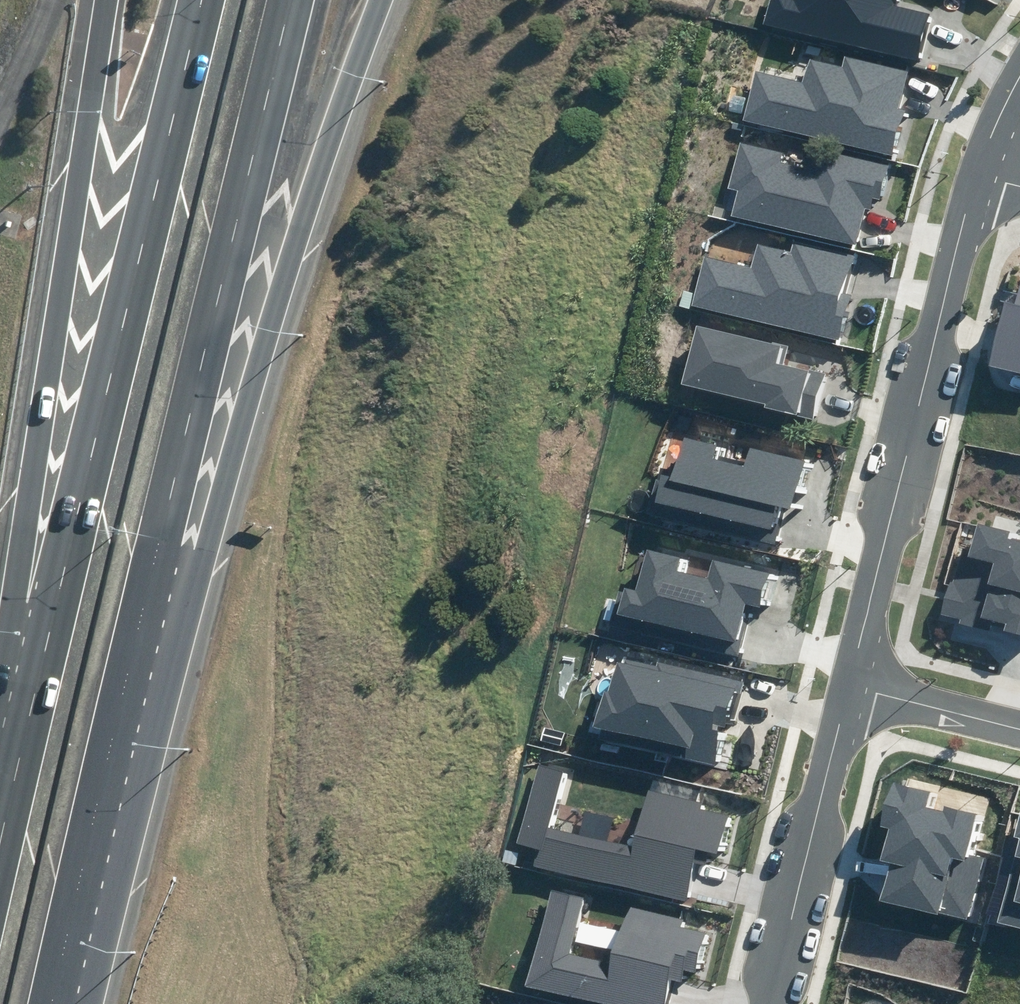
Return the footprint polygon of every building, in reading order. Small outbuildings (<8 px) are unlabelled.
[(930,14),(898,6),(899,0),(769,0),(763,24),(918,62),(930,14)] [(745,120),(894,155),(905,109),(899,108),(908,71),(844,56),(842,66),(810,59),(804,84),(756,72),(745,120)] [(732,216),(856,246),(865,210),(868,211),(871,198),(878,199),(887,165),(819,149),(814,171),(781,163),(783,154),(739,143),(727,189),(738,192),(732,216)] [(694,307),(839,344),(852,294),(843,292),(852,256),(792,240),(789,250),(757,242),(751,266),(707,255),(694,307)] [(1019,285),(1013,304),(1006,302),(989,364),(1019,372),(1019,285)] [(764,408),(815,420),(826,376),(783,365),(787,347),(697,324),(683,383),(765,403),(764,408)] [(649,514),(774,545),(780,521),(772,519),(775,507),(792,511),(804,463),(748,449),(743,466),(714,459),(717,445),(682,437),(672,476),(659,473),(649,514)] [(1009,538),(1010,534),(978,525),(969,558),(959,555),(943,615),(960,619),(959,622),(990,630),(992,621),(1006,625),(1004,632),(1019,636),(1019,541),(1009,538)] [(614,625),(736,657),(749,608),(761,611),(771,575),(713,560),(708,579),(676,570),(680,557),(649,549),(637,590),(624,586),(614,625)] [(599,738),(714,765),(722,732),(714,730),(715,724),(730,727),(741,681),(660,662),(659,667),(621,658),(620,664),(615,663),(608,693),(602,692),(593,727),(601,729),(599,738)] [(524,864),(684,903),(698,848),(720,853),(729,817),(700,809),(702,802),(648,789),(634,846),(550,825),(563,772),(537,766),(517,844),(528,847),(524,864)] [(880,899),(969,922),(985,860),(968,855),(978,815),(945,806),(944,811),(928,807),(932,792),(892,782),(880,825),(888,827),(879,859),(890,862),(880,899)] [(1015,838),(1019,839),(998,921),(1019,927),(1019,816),(1015,838)] [(549,889),(526,985),(603,1003),(664,1003),(670,980),(683,983),(686,971),(698,975),(708,936),(681,929),(683,920),(626,906),(612,965),(569,954),(583,898),(549,889)]
